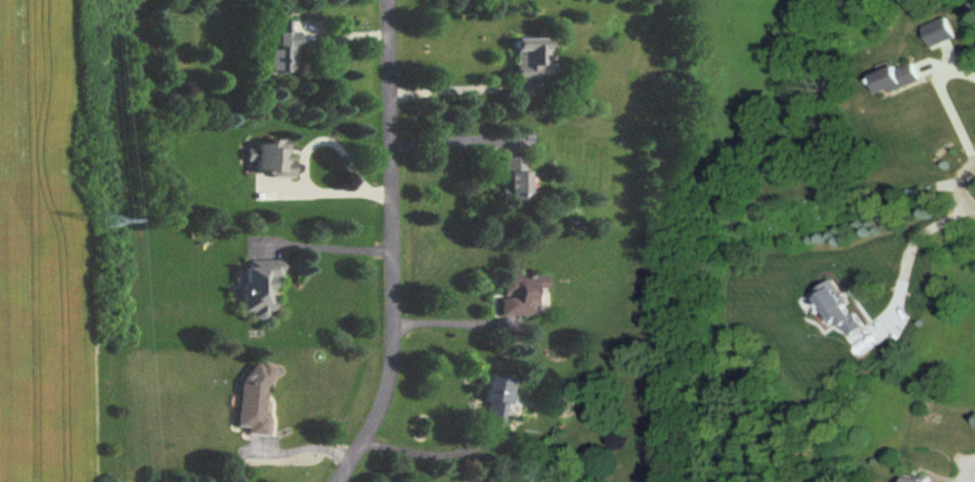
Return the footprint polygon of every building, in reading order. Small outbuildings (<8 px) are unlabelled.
[(934,46),(956,33),(945,15),(923,27),(934,46)] [(275,18),(275,45),(266,45),(266,75),(299,75),(298,30),(291,30),(291,18),(275,18)] [(515,35),(514,80),(545,81),(546,36),(515,35)] [(932,75),(925,57),(876,74),(882,92),(932,75)] [(246,147),(246,160),(257,160),(256,173),(271,174),(271,178),(296,178),(296,160),(287,160),(287,140),(258,139),(257,148),(246,147)] [(509,201),(507,159),(528,158),(530,200),(509,201)] [(245,256),(284,257),(283,279),(272,278),(272,294),(276,294),(275,311),(269,311),(269,316),(258,316),(259,308),(243,307),(245,256)] [(499,272),(549,271),(549,286),(537,286),(538,316),(500,317),(499,272)] [(257,359),(241,380),(238,425),(250,426),(249,434),(268,436),(270,416),(264,416),(266,384),(275,372),(257,359)] [(491,372),(512,376),(503,424),(487,421),(491,400),(486,399),(491,372)] [(912,474),(910,481),(950,481),(912,474)]
